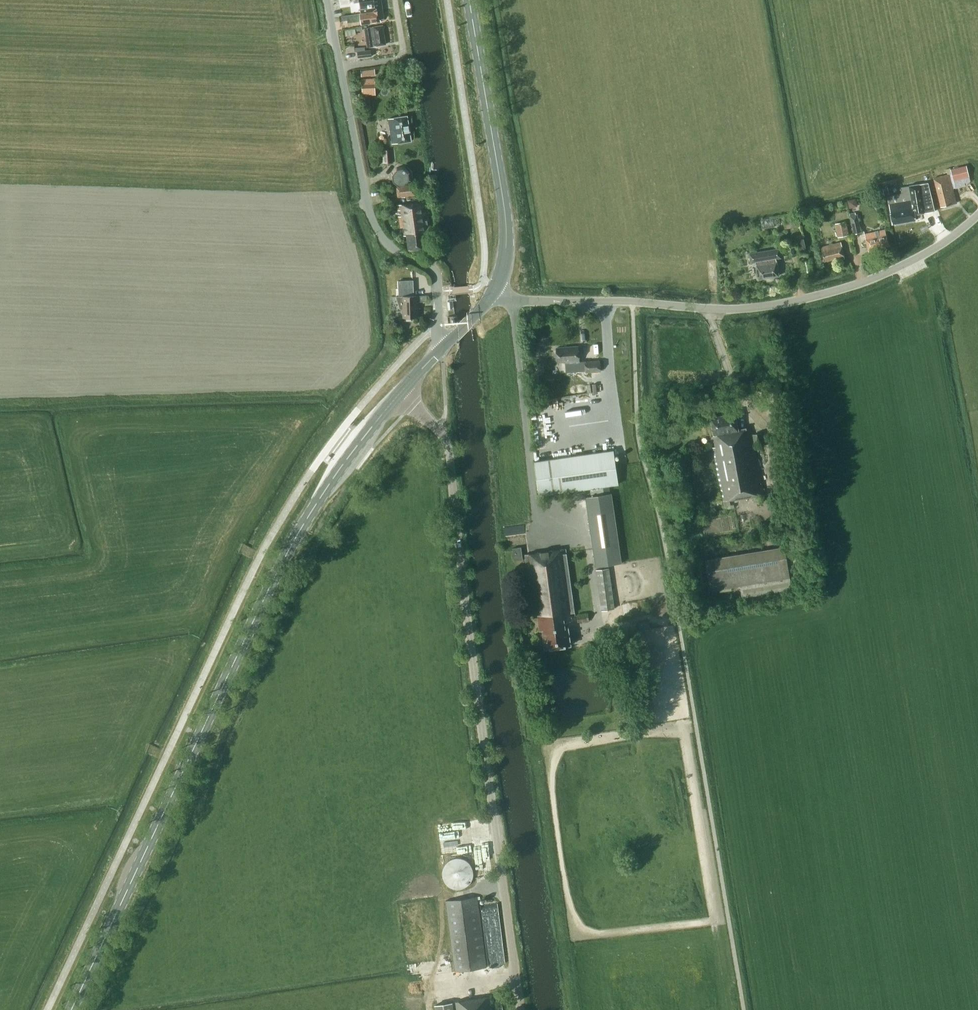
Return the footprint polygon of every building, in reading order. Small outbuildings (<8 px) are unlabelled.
[(367,13),(383,10),(381,0),(366,0),(367,13)] [(384,19),(383,10),(367,13),(342,16),(342,21),(347,20),(348,23),(361,21),(361,24),(381,21),(381,19),(384,19)] [(386,25),(390,42),(395,41),(391,24),(386,25)] [(386,44),(383,26),(364,28),(367,47),(386,44)] [(375,78),(362,79),(363,95),(376,95),(375,78)] [(411,141),(407,116),(388,119),(393,144),(411,141)] [(392,163),(391,150),(383,150),(384,163),(392,163)] [(969,176),(966,165),(951,169),(954,180),(969,176)] [(409,171),(404,168),(397,168),(393,174),(394,181),(399,185),(402,185),(406,184),(410,178),(409,171)] [(956,203),(949,174),(934,178),(940,206),(956,203)] [(935,211),(928,183),(909,186),(911,200),(889,204),(892,224),(915,220),(914,215),(935,211)] [(416,195),(415,184),(396,186),(398,198),(416,195)] [(850,208),(858,206),(856,198),(848,200),(850,208)] [(430,228),(426,201),(397,205),(398,211),(401,210),(401,216),(399,217),(400,228),(403,227),(404,236),(407,235),(409,250),(416,249),(416,253),(429,252),(428,247),(426,233),(429,232),(428,228),(430,228)] [(861,232),(857,211),(849,212),(854,234),(861,232)] [(801,225),(798,213),(784,216),(787,228),(801,225)] [(763,218),(764,227),(777,226),(775,216),(763,218)] [(849,234),(846,220),(835,223),(838,237),(849,234)] [(888,245),(885,230),(865,234),(869,252),(877,250),(877,248),(888,245)] [(806,248),(804,238),(798,239),(801,249),(806,248)] [(845,259),(841,242),(821,247),(825,261),(837,258),(837,261),(845,259)] [(780,258),(779,249),(749,254),(751,263),(755,262),(758,279),(778,275),(775,258),(780,258)] [(414,296),(414,287),(399,288),(399,296),(403,296),(404,317),(411,317),(413,317),(418,317),(417,302),(427,302),(427,295),(414,296)] [(579,363),(578,347),(556,348),(557,362),(565,362),(565,364),(579,363)] [(601,371),(599,359),(585,361),(586,372),(601,371)] [(738,430),(735,413),(710,418),(716,447),(713,448),(723,501),(763,494),(750,427),(738,430)] [(763,445),(761,433),(753,434),(756,446),(763,445)] [(618,484),(613,450),(534,462),(539,496),(590,488),(591,496),(585,497),(595,567),(622,563),(612,493),(604,494),(603,486),(618,484)] [(790,577),(785,546),(705,559),(711,590),(740,586),(742,598),(792,589),(790,577)] [(523,560),(521,547),(513,548),(515,561),(523,560)] [(538,617),(540,630),(543,630),(546,648),(571,644),(570,638),(568,626),(565,627),(564,619),(564,618),(572,617),(575,616),(566,549),(525,554),(526,559),(534,617),(538,617)] [(615,609),(609,568),(596,570),(602,610),(615,609)] [(588,614),(577,615),(578,622),(588,621),(588,614)] [(459,858),(457,858),(455,858),(453,859),(451,859),(450,860),(448,861),(447,863),(445,865),(444,866),(444,867),(443,868),(443,870),(443,872),(442,873),(443,875),(443,876),(443,877),(443,879),(444,881),(445,882),(447,884),(447,885),(448,886),(449,887),(452,888),(453,888),(456,889),(458,889),(459,889),(461,889),(462,888),(463,888),(464,888),(465,887),(467,886),(468,885),(469,883),(470,883),(471,881),(473,878),(473,877),(473,876),(473,874),(473,872),(473,871),(473,870),(472,868),(471,867),(471,865),(470,864),(468,863),(467,861),(466,861),(465,860),(463,859),(461,859),(459,858)] [(480,900),(479,897),(446,901),(455,971),(486,967),(477,900),(480,900)] [(490,998),(454,1002),(455,1009),(492,1009),(490,998)]
